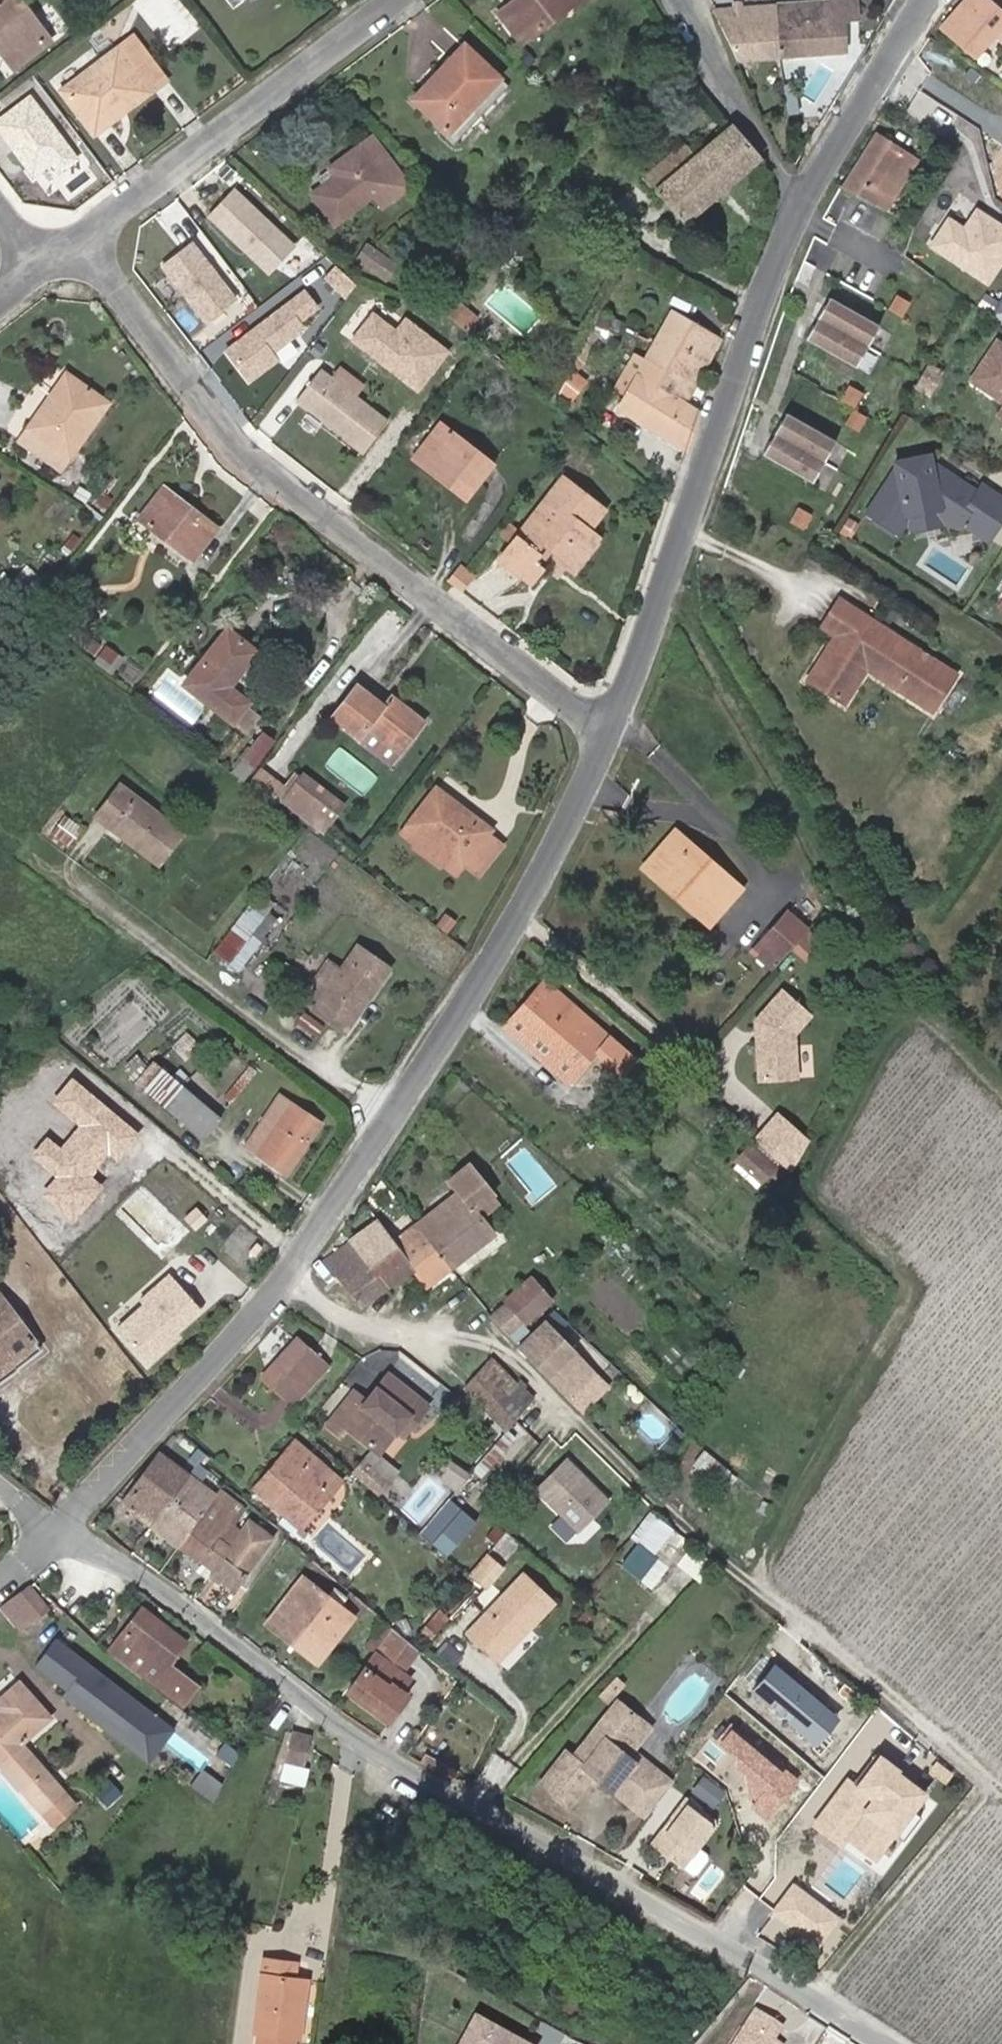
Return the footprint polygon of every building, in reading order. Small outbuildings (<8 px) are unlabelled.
[(21,61),(47,41),(15,0),(0,0),(0,33),(21,61)] [(581,0),(516,0),(499,13),(523,45),(581,0)] [(778,5),(784,57),(846,53),(845,20),(858,19),(857,0),(836,0),(778,5)] [(942,27),(976,57),(995,36),(1001,42),(1001,13),(988,0),(965,0),(942,27)] [(784,57),(778,5),(715,10),(738,61),(784,57)] [(21,61),(0,33),(0,49),(13,67),(21,61)] [(97,135),(168,82),(133,37),(63,89),(97,135)] [(448,134),(500,79),(464,45),(413,99),(448,134)] [(525,67),(533,62),(523,49),(516,54),(525,67)] [(500,79),(448,134),(460,145),(511,90),(500,79)] [(30,94),(0,117),(0,133),(39,185),(77,156),(30,94)] [(685,223),(758,160),(731,127),(693,159),(682,147),(646,177),(685,223)] [(375,196),(383,207),(413,184),(374,134),(330,167),(337,176),(313,194),(336,225),(375,196)] [(876,135),(845,186),(871,199),(888,207),(917,161),(876,135)] [(300,247),(234,187),(207,217),(273,276),(300,247)] [(927,248),(990,288),(1001,269),(1001,224),(974,206),(961,225),(948,216),(927,248)] [(239,300),(192,242),(160,268),(207,326),(239,300)] [(384,281),(396,264),(371,246),(360,263),(384,281)] [(350,280),(341,272),(329,285),(339,293),(350,280)] [(304,290),(220,353),(247,390),(283,363),(277,355),(307,332),(300,324),(319,310),(304,290)] [(838,298),(830,293),(826,300),(834,304),(838,298)] [(455,322),(465,309),(452,298),(442,311),(455,322)] [(879,321),(838,298),(834,304),(826,300),(818,314),(826,318),(823,325),(814,320),(807,334),(857,362),(879,321)] [(992,314),(1001,320),(1001,298),(992,314)] [(373,308),(349,340),(417,392),(450,350),(405,315),(396,326),(373,308)] [(477,318),(465,309),(455,322),(466,331),(477,318)] [(626,339),(632,327),(602,310),(596,321),(626,339)] [(659,389),(685,405),(718,342),(671,314),(647,358),(669,371),(659,389)] [(826,318),(818,314),(814,320),(823,325),(826,318)] [(449,328),(442,337),(452,344),(459,336),(449,328)] [(998,341),(973,380),(1001,399),(1001,344),(998,341)] [(633,354),(614,387),(627,394),(646,361),(633,354)] [(646,361),(627,394),(619,408),(685,449),(698,413),(685,405),(659,389),(669,371),(647,358),(646,361)] [(353,396),(362,384),(342,368),(333,379),(353,396)] [(563,380),(557,391),(570,402),(586,383),(569,368),(563,380)] [(353,396),(333,379),(321,370),(298,400),(363,451),(386,422),(353,396)] [(66,372),(25,429),(69,460),(109,402),(66,372)] [(795,413),(787,409),(784,415),(792,420),(795,413)] [(837,437),(795,413),(792,420),(784,415),(776,429),(784,434),(780,440),(772,436),(764,449),(814,477),(837,437)] [(421,450),(453,475),(447,484),(465,498),(492,465),(441,425),(421,450)] [(69,460),(25,429),(18,440),(61,471),(69,460)] [(776,429),(772,436),(780,440),(784,434),(776,429)] [(447,484),(453,475),(421,450),(415,458),(447,484)] [(873,512),(900,530),(912,512),(915,514),(935,509),(955,522),(962,518),(989,535),(1001,515),(1001,499),(983,486),(978,493),(934,464),(932,455),(898,462),(900,471),(873,512)] [(546,544),(556,552),(576,567),(598,539),(589,531),(604,512),(562,479),(499,559),(531,584),(542,570),(538,566),(545,557),(539,552),(546,544)] [(191,519),(196,512),(164,487),(158,494),(191,519)] [(158,494),(140,519),(194,560),(218,529),(196,512),(191,519),(158,494)] [(935,509),(915,514),(918,528),(938,524),(935,509)] [(542,570),(556,552),(546,544),(539,552),(545,557),(538,566),(542,570)] [(455,585),(466,570),(460,565),(448,581),(455,585)] [(466,570),(455,585),(464,592),(475,576),(466,570)] [(840,599),(823,625),(837,635),(808,679),(842,701),(865,667),(930,710),(953,674),(840,599)] [(234,724),(248,707),(251,704),(230,687),(258,652),(227,628),(183,684),(234,724)] [(385,707),(358,684),(332,717),(358,739),(363,739),(393,764),(424,722),(393,697),(385,707)] [(248,707),(234,724),(247,734),(248,733),(261,717),(250,709),(248,707)] [(339,746),(326,765),(363,789),(375,770),(339,746)] [(233,772),(245,782),(258,765),(246,757),(233,772)] [(261,765),(251,782),(280,800),(290,783),(261,765)] [(323,831),(343,806),(303,775),(284,800),(323,831)] [(156,863),(182,831),(158,813),(123,785),(98,817),(156,863)] [(480,876),(503,846),(489,835),(492,831),(455,803),(436,788),(407,826),(463,869),(465,865),(480,876)] [(712,919),(741,887),(676,831),(648,863),(712,919)] [(712,919),(648,863),(643,868),(707,925),(712,919)] [(243,970),(277,919),(250,901),(216,951),(243,970)] [(765,936),(785,953),(810,923),(789,906),(765,936)] [(785,953),(765,936),(757,946),(777,963),(785,953)] [(358,946),(314,1008),(346,1031),(391,970),(358,946)] [(547,979),(505,1026),(569,1082),(583,1066),(578,1061),(591,1047),(596,1051),(611,1064),(603,1073),(616,1084),(637,1060),(547,979)] [(763,1042),(760,1045),(762,1084),(800,1082),(798,1038),(815,1020),(788,994),(759,1023),(760,1035),(763,1035),(763,1042)] [(591,1047),(578,1061),(583,1066),(596,1051),(591,1047)] [(138,1080),(204,1138),(221,1119),(219,1117),(154,1061),(138,1080)] [(143,1135),(72,1077),(50,1103),(76,1125),(58,1148),(46,1138),(30,1157),(54,1176),(43,1189),(77,1217),(102,1186),(92,1177),(111,1154),(121,1162),(143,1135)] [(280,1095),(245,1145),(287,1174),(322,1124),(280,1095)] [(808,1139),(780,1114),(757,1141),(791,1170),(808,1139)] [(756,1185),(771,1168),(778,1161),(755,1141),(733,1166),(756,1185)] [(778,1161),(771,1168),(781,1176),(787,1169),(778,1161)] [(461,1191),(475,1209),(494,1194),(471,1164),(451,1179),(461,1192),(461,1191)] [(418,1225),(452,1268),(495,1234),(482,1218),(475,1209),(461,1191),(461,1192),(418,1225)] [(494,1194),(475,1209),(482,1218),(501,1204),(494,1194)] [(349,1240),(388,1289),(414,1270),(395,1243),(390,1237),(377,1219),(349,1240)] [(395,1243),(414,1270),(426,1285),(429,1286),(452,1268),(418,1225),(395,1243)] [(364,1307),(388,1289),(349,1240),(325,1258),(364,1307)] [(144,1297),(174,1331),(202,1305),(171,1271),(144,1297)] [(506,1303),(526,1324),(551,1301),(530,1280),(506,1303)] [(41,1350),(0,1294),(0,1380),(41,1350)] [(526,1324),(506,1303),(492,1317),(512,1338),(526,1324)] [(119,1329),(149,1363),(177,1337),(146,1304),(119,1329)] [(596,1373),(544,1319),(532,1332),(519,1345),(570,1398),(596,1373)] [(298,1336),(262,1376),(283,1395),(319,1356),(298,1336)] [(469,1384),(514,1426),(539,1397),(497,1355),(469,1384)] [(319,1356),(283,1395),(293,1405),(329,1365),(319,1356)] [(328,1426),(342,1437),(345,1432),(378,1459),(396,1437),(403,1443),(430,1410),(391,1377),(369,1404),(356,1392),(328,1426)] [(256,1487),(301,1528),(342,1481),(297,1440),(256,1487)] [(124,1502),(153,1524),(190,1474),(161,1453),(124,1502)] [(564,1458),(533,1487),(576,1531),(606,1501),(564,1458)] [(190,1474),(153,1524),(179,1544),(216,1494),(190,1474)] [(220,1489),(216,1494),(179,1544),(215,1570),(244,1531),(231,1521),(242,1506),(220,1489)] [(459,1501),(429,1535),(449,1553),(479,1518),(459,1501)] [(634,1537),(638,1538),(623,1566),(658,1585),(672,1560),(662,1555),(677,1526),(648,1511),(634,1537)] [(244,1531),(215,1570),(236,1586),(273,1537),(252,1521),(244,1531)] [(501,1568),(486,1555),(474,1569),(469,1574),(484,1587),(501,1568)] [(524,1575),(471,1632),(499,1657),(552,1601),(524,1575)] [(298,1633),(326,1655),(356,1617),(304,1577),(268,1623),(292,1642),(298,1633)] [(48,1607),(30,1586),(17,1597),(31,1614),(35,1618),(48,1607)] [(20,1623),(31,1614),(17,1597),(5,1606),(20,1623)] [(210,1668),(196,1657),(184,1673),(170,1663),(186,1641),(143,1608),(113,1650),(183,1704),(210,1668)] [(375,1653),(402,1673),(420,1650),(394,1629),(393,1628),(375,1653)] [(298,1633),(292,1642),(319,1664),(326,1655),(298,1633)] [(159,1716),(57,1636),(35,1663),(67,1688),(62,1694),(132,1749),(159,1716)] [(375,1653),(348,1690),(391,1722),(410,1696),(394,1684),(402,1673),(375,1653)] [(839,1715),(774,1660),(751,1686),(816,1742),(839,1715)] [(0,1699),(0,1762),(44,1813),(66,1794),(22,1742),(51,1717),(21,1681),(0,1699)] [(643,1724),(617,1703),(572,1758),(566,1753),(539,1786),(566,1807),(593,1774),(629,1803),(652,1775),(622,1750),(643,1724)] [(132,1749),(148,1761),(174,1728),(159,1716),(132,1749)] [(650,1729),(643,1724),(622,1750),(652,1775),(629,1803),(645,1815),(672,1782),(633,1750),(650,1729)] [(799,1778),(730,1726),(716,1744),(736,1759),(750,1806),(768,1819),(799,1778)] [(293,1733),(285,1774),(301,1778),(310,1737),(293,1733)] [(424,1760),(457,1779),(461,1771),(428,1752),(424,1760)] [(847,1778),(811,1824),(843,1848),(847,1843),(874,1863),(926,1794),(876,1755),(854,1783),(847,1778)] [(703,1778),(693,1791),(713,1806),(724,1793),(703,1778)] [(684,1798),(648,1844),(679,1869),(680,1868),(688,1874),(694,1874),(704,1861),(704,1855),(695,1848),(712,1826),(711,1818),(684,1798)] [(840,1918),(792,1881),(770,1910),(818,1947),(840,1918)] [(264,1959),(255,2032),(260,2032),(299,2037),(300,2037),(307,1980),(295,1979),(297,1963),(264,1959)] [(764,2012),(741,2043),(782,2043),(778,2041),(787,2029),(764,2012)] [(472,2017),(457,2043),(524,2043),(472,2017)] [(260,2032),(258,2043),(298,2043),(299,2037),(260,2032)]
